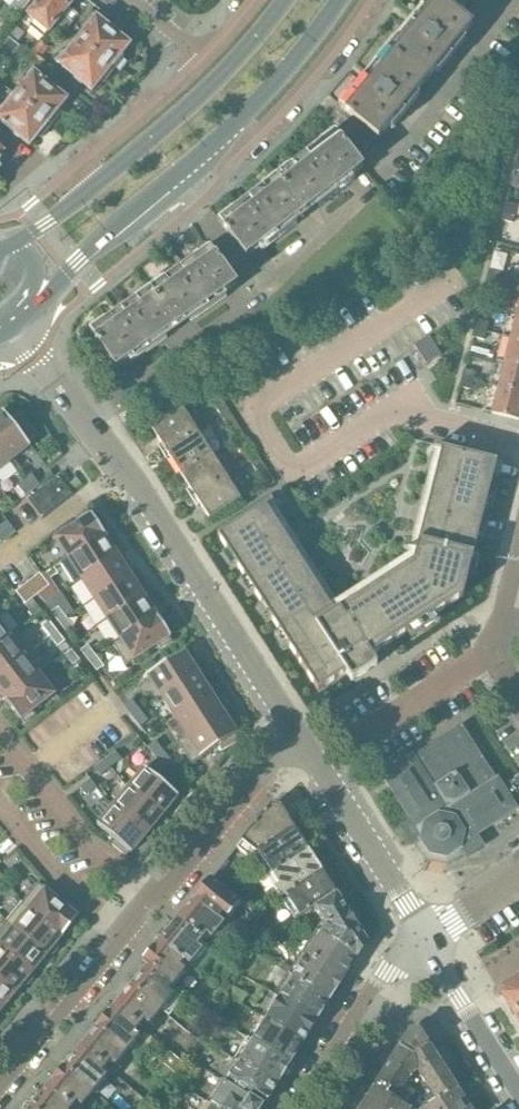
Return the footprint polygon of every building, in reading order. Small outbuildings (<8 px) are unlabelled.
[(8,9),(17,17),(32,0),(16,0),(8,9)] [(75,0),(40,0),(27,16),(34,22),(29,27),(44,39),(75,0)] [(387,50),(426,82),(473,25),(458,12),(443,0),(429,0),(387,50)] [(458,12),(467,0),(443,0),(458,12)] [(78,41),(115,72),(124,60),(123,55),(123,54),(130,45),(94,16),(86,25),(89,27),(78,41)] [(115,72),(78,41),(67,55),(64,53),(56,62),(93,92),(100,82),(102,83),(106,83),(115,72)] [(376,136),(379,139),(426,82),(387,50),(340,107),(353,117),(376,136)] [(16,96),(53,126),(62,114),(62,109),(61,108),(68,99),(31,69),(23,78),(27,82),(16,96)] [(16,96),(5,110),(1,106),(0,108),(0,121),(30,146),(38,136),(40,138),(44,137),(53,126),(16,96)] [(353,117),(336,130),(357,159),(376,136),(353,117)] [(336,130),(277,176),(305,213),(364,168),(357,159),(336,130)] [(517,162),(511,185),(518,187),(518,162),(517,162)] [(230,234),(247,256),(247,257),(305,213),(277,176),(219,220),(230,234)] [(518,204),(506,202),(504,212),(516,215),(518,204)] [(502,220),(514,223),(516,215),(504,212),(502,220)] [(230,234),(211,247),(228,271),(247,256),(230,234)] [(211,247),(151,288),(177,327),(238,285),(228,271),(211,247)] [(501,271),(490,269),(488,277),(499,280),(501,271)] [(486,286),(497,289),(499,280),(488,277),(486,286)] [(117,369),(177,327),(151,288),(91,330),(117,369)] [(488,322),(477,319),(475,327),(486,330),(488,322)] [(473,336),(474,337),(484,339),(486,330),(475,327),(473,336)] [(429,336),(414,346),(426,364),(441,355),(429,336)] [(505,362),(518,366),(518,339),(511,337),(505,362)] [(499,387),(518,392),(518,366),(505,362),(499,387)] [(476,372),(465,369),(463,377),(474,380),(476,372)] [(461,386),(462,387),(471,389),(474,380),(463,377),(461,386)] [(495,413),(518,420),(518,392),(499,387),(493,413),(495,413)] [(216,389),(208,394),(220,413),(228,408),(216,389)] [(198,432),(183,409),(152,430),(167,453),(198,432)] [(0,414),(0,448),(11,462),(31,446),(27,442),(37,435),(20,412),(10,420),(3,411),(0,414)] [(225,421),(236,438),(243,434),(232,415),(225,421)] [(167,453),(181,475),(212,454),(198,432),(167,453)] [(255,453),(243,434),(236,438),(248,457),(255,453)] [(265,505),(218,535),(318,690),(346,672),(352,681),(377,665),(371,656),(392,643),(463,597),(497,462),(435,446),(434,449),(434,450),(414,529),(408,557),(337,603),(273,504),(273,503),(271,501),(265,505)] [(0,448),(0,470),(11,462),(0,448)] [(181,475),(196,498),(227,477),(212,454),(181,475)] [(261,460),(253,465),(265,483),(273,478),(261,460)] [(32,475),(25,480),(33,491),(40,485),(32,475)] [(73,495),(58,476),(28,500),(43,518),(73,495)] [(227,477),(196,498),(210,519),(241,499),(227,477)] [(33,491),(25,480),(18,485),(26,496),(33,491)] [(61,564),(105,535),(92,514),(90,515),(87,511),(76,518),(79,522),(55,538),(68,558),(61,563),(61,564)] [(7,521),(0,527),(8,537),(15,532),(7,521)] [(0,527),(0,541),(1,543),(8,537),(0,527)] [(105,535),(61,564),(74,584),(118,555),(105,535)] [(118,555),(74,584),(75,585),(82,580),(94,599),(131,575),(118,555)] [(39,573),(28,582),(37,595),(49,586),(39,573)] [(131,575),(94,599),(107,620),(144,596),(131,575)] [(28,582),(16,592),(26,604),(37,595),(28,582)] [(144,596),(107,620),(120,639),(113,643),(113,644),(157,616),(144,596)] [(58,607),(51,612),(59,623),(66,617),(58,607)] [(157,616),(113,644),(127,665),(158,645),(160,649),(172,642),(169,638),(171,637),(157,616)] [(66,617),(59,623),(67,633),(74,628),(66,617)] [(65,641),(49,620),(42,626),(58,647),(65,641)] [(17,631),(16,631),(10,636),(0,623),(0,645),(17,631)] [(0,645),(0,675),(32,650),(17,631),(0,645)] [(88,645),(81,650),(89,661),(96,655),(88,645)] [(0,675),(0,695),(5,702),(40,674),(26,656),(32,651),(32,650),(0,675)] [(80,660),(72,650),(65,655),(73,666),(80,660)] [(161,697),(198,672),(184,651),(147,675),(161,697)] [(96,655),(89,661),(97,672),(104,666),(96,655)] [(211,693),(198,672),(161,697),(174,717),(211,693)] [(40,674),(5,702),(20,721),(22,720),(25,724),(36,716),(33,712),(55,694),(40,674)] [(178,743),(224,713),(211,693),(174,717),(186,736),(177,742),(178,743)] [(131,700),(124,706),(132,716),(139,711),(131,700)] [(147,721),(139,711),(132,716),(140,727),(147,721)] [(239,740),(236,735),(238,734),(224,713),(178,743),(180,746),(189,760),(191,764),(220,745),(223,750),(239,740)] [(426,858),(444,863),(449,864),(466,853),(468,856),(483,846),(477,835),(517,809),(503,786),(497,778),(496,778),(462,725),(413,756),(412,755),(382,775),(412,821),(401,828),(412,844),(415,842),(426,858)] [(155,742),(148,747),(156,758),(163,753),(155,742)] [(115,752),(105,760),(110,767),(121,759),(115,752)] [(171,763),(163,753),(156,758),(164,769),(171,763)] [(110,767),(105,760),(94,768),(100,775),(110,767)] [(180,790),(166,778),(162,783),(144,768),(128,787),(163,816),(179,796),(177,795),(180,790)] [(503,786),(517,809),(518,811),(518,776),(503,786)] [(80,788),(85,794),(96,786),(90,779),(80,788)] [(163,816),(128,787),(113,806),(147,834),(163,816)] [(245,838),(237,847),(238,848),(239,848),(249,857),(258,851),(295,828),(296,828),(290,819),(289,819),(281,806),(272,805),(245,838)] [(147,834),(113,806),(97,825),(115,840),(111,844),(126,856),(130,852),(131,853),(147,834)] [(268,876),(272,874),(309,849),(304,840),(303,840),(295,828),(258,851),(266,864),(261,867),(268,876)] [(282,898),(286,895),(324,871),(318,862),(317,862),(309,850),(310,849),(309,849),(272,874),(280,885),(275,888),(282,898)] [(221,869),(222,870),(230,881),(239,869),(227,861),(221,869)] [(238,891),(247,879),(239,869),(230,881),(238,891)] [(337,894),(338,893),(332,884),(331,884),(323,872),(324,871),(286,895),(294,907),(289,910),(296,920),(315,908),(337,894)] [(242,905),(213,881),(211,879),(194,900),(220,921),(225,915),(230,919),(242,905)] [(22,903),(63,936),(79,917),(45,889),(38,884),(24,901),(22,903)] [(358,958),(368,942),(358,926),(359,921),(354,914),(349,912),(337,894),(315,908),(326,925),(320,934),(358,958)] [(194,900),(178,920),(203,941),(208,935),(213,940),(225,925),(220,921),(194,900)] [(63,936),(22,903),(7,921),(48,955),(48,954),(49,955),(54,954),(58,949),(57,944),(63,936)] [(178,920),(161,941),(186,962),(192,966),(204,952),(198,947),(203,941),(178,920)] [(265,940),(279,931),(272,920),(258,929),(265,940)] [(7,921),(0,930),(0,946),(32,973),(48,955),(7,921)] [(345,979),(358,958),(320,934),(307,956),(345,979)] [(144,961),(150,966),(174,987),(187,972),(181,967),(186,962),(161,941),(144,961)] [(17,992),(23,985),(24,985),(29,984),(33,980),(33,974),(32,974),(32,973),(0,946),(0,978),(17,992)] [(331,1001),(345,979),(307,956),(293,977),(331,1001)] [(132,987),(162,1012),(175,997),(170,992),(174,987),(150,966),(143,974),(139,975),(133,980),(134,984),(132,987)] [(518,1021),(518,976),(502,987),(501,993),(518,1021)] [(317,1022),(331,1001),(293,977),(280,999),(317,1022)] [(2,1010),(17,992),(0,978),(0,1009),(2,1010)] [(116,1007),(140,1028),(145,1022),(150,1026),(162,1012),(132,987),(131,988),(127,988),(122,994),(123,998),(116,1007)] [(304,1043),(317,1022),(280,999),(267,1020),(304,1043)] [(99,1027),(129,1052),(141,1038),(136,1033),(140,1028),(116,1007),(109,1015),(105,1015),(99,1022),(100,1025),(99,1027)] [(291,1064),(304,1043),(267,1020),(253,1041),(291,1064)] [(99,1027),(98,1027),(97,1029),(93,1029),(88,1035),(89,1039),(82,1047),(107,1068),(111,1062),(117,1067),(129,1052),(99,1027)] [(375,1088),(384,1093),(409,1108),(424,1108),(457,1089),(438,1058),(430,1046),(421,1032),(411,1031),(375,1088)] [(277,1086),(291,1064),(253,1041),(240,1063),(277,1086)] [(65,1068),(95,1093),(107,1079),(102,1074),(107,1068),(82,1047),(74,1056),(70,1056),(66,1062),(66,1066),(65,1068)] [(173,1063),(162,1076),(171,1083),(182,1070),(173,1063)] [(240,1063),(227,1083),(263,1107),(264,1108),(277,1086),(240,1063)] [(65,1068),(63,1069),(59,1069),(54,1076),(55,1079),(48,1088),(73,1108),(78,1103),(83,1108),(95,1093),(65,1068)] [(263,1107),(227,1083),(225,1083),(212,1104),(220,1108),(262,1108),(263,1107)] [(48,1088),(40,1097),(36,1097),(32,1103),(33,1107),(31,1108),(32,1108),(73,1108),(48,1088)] [(362,1108),(409,1108),(384,1093),(375,1088),(362,1108)] [(457,1089),(424,1108),(470,1108),(457,1089)] [(156,1108),(146,1101),(141,1108),(156,1108)]
